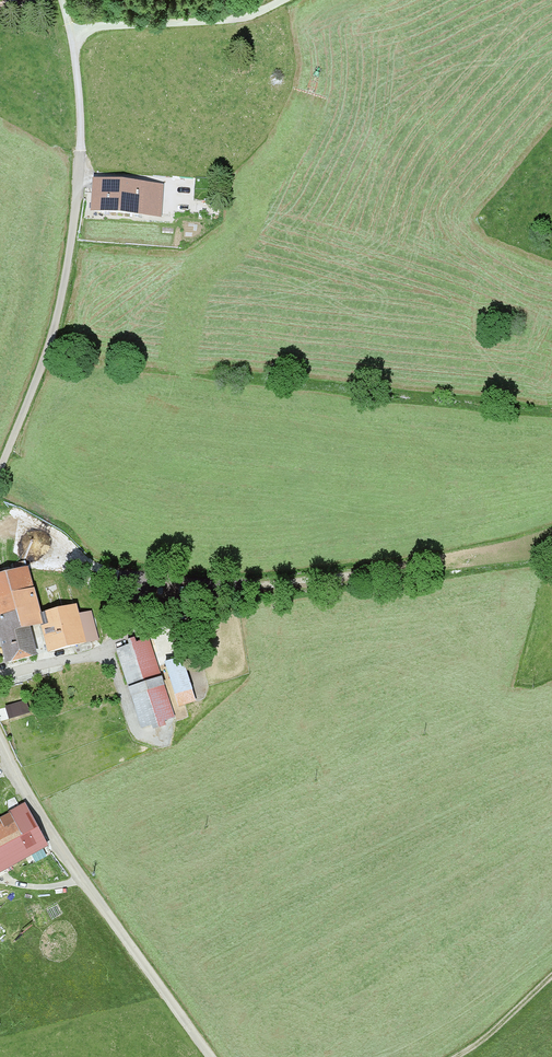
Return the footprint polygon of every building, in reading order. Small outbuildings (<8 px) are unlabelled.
[(100,168),(98,199),(164,203),(166,173),(100,168)] [(12,650),(47,640),(24,561),(0,568),(0,608),(12,650)] [(48,600),(56,640),(84,634),(76,594),(48,600)] [(123,638),(148,713),(175,704),(151,629),(123,638)] [(182,639),(167,644),(184,689),(198,684),(182,639)] [(27,697),(7,704),(12,718),(32,711),(27,697)] [(43,840),(21,799),(0,811),(0,863),(43,840)]
